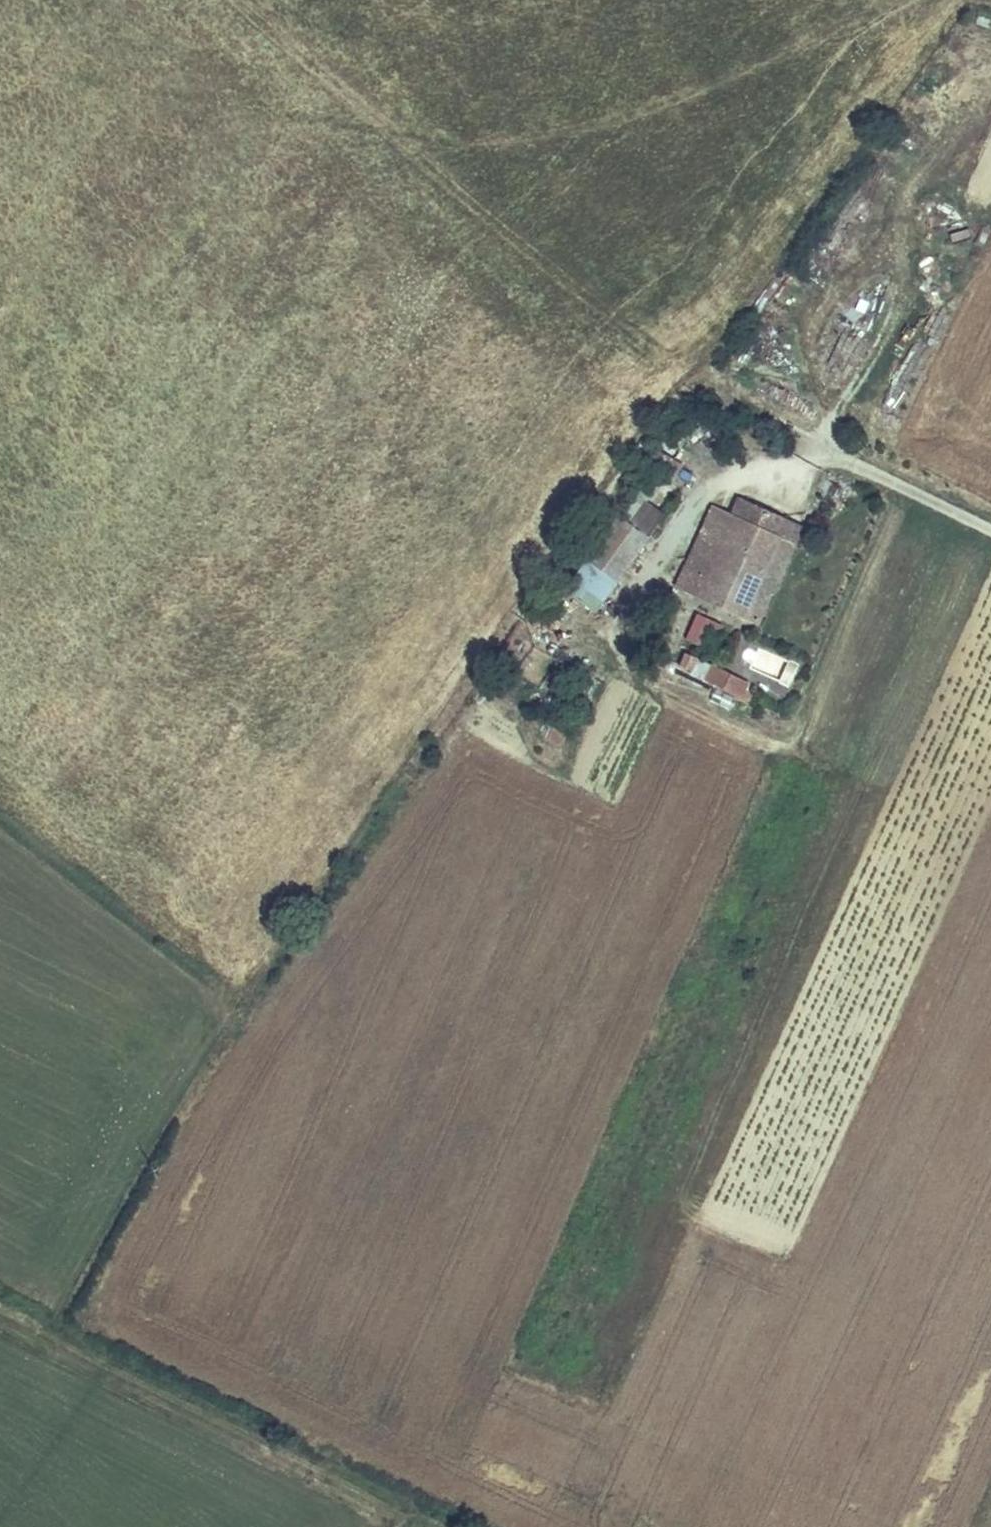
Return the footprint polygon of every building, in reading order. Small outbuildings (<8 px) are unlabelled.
[(669,588),(737,622),(776,538),(782,526),(761,516),(754,530),(742,524),(747,515),(730,506),(726,516),(711,509),(669,588)] [(626,518),(592,559),(620,583),(654,540),(626,518)] [(737,622),(749,627),(786,542),(776,538),(737,622)] [(786,542),(749,627),(757,631),(798,548),(786,542)] [(712,667),(707,686),(748,698),(753,679),(712,667)]
